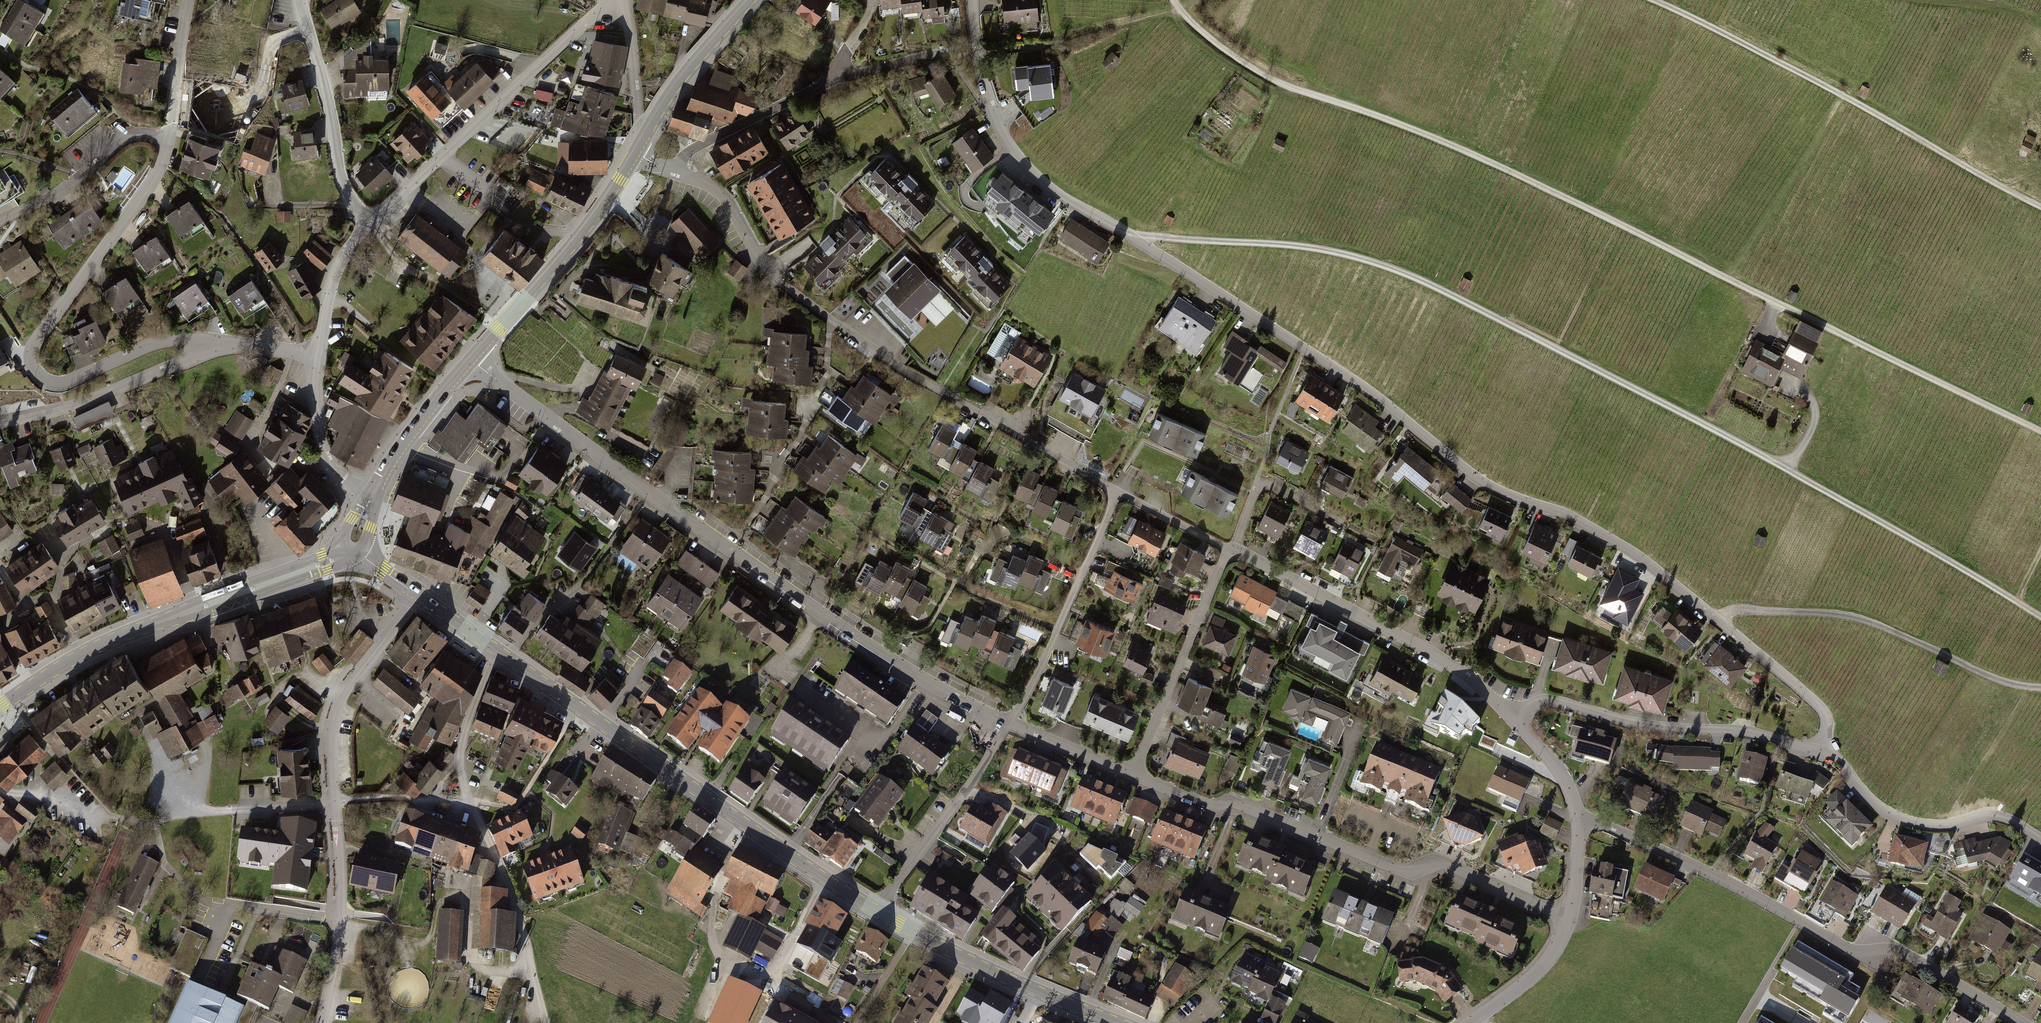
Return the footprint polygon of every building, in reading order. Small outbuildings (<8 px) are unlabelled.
[(22,0),(17,0),(10,12),(10,13),(34,27),(43,12),(22,0)] [(157,0),(124,0),(122,15),(154,20),(157,0)] [(321,10),(331,28),(340,22),(341,25),(361,11),(354,0),(335,0),(335,1),(321,10)] [(667,0),(639,0),(637,8),(663,15),(667,0)] [(664,17),(704,27),(710,4),(706,3),(707,0),(668,0),(664,17)] [(833,0),(804,0),(795,13),(816,26),(833,0)] [(881,7),(902,5),(902,11),(923,9),(924,16),(944,14),(944,15),(948,14),(947,0),(880,0),(881,7)] [(1003,25),(1039,23),(1037,0),(1001,0),(1003,25)] [(25,44),(34,27),(10,13),(8,15),(0,29),(0,30),(25,44)] [(340,76),(344,76),(344,95),(367,95),(367,90),(389,89),(388,59),(372,59),(372,54),(370,54),(370,37),(344,58),(345,69),(340,69),(340,76)] [(620,86),(629,47),(593,39),(587,66),(584,65),(581,78),(620,86)] [(1121,60),(1113,53),(1103,63),(1111,70),(1121,60)] [(131,57),(130,63),(124,63),(120,91),(141,94),(140,99),(148,100),(150,87),(158,88),(161,61),(131,57)] [(453,74),(442,85),(454,98),(432,119),(441,129),(462,109),(464,111),(495,82),(476,62),(457,79),(453,74)] [(1052,66),(1017,69),(1019,94),(1054,92),(1052,66)] [(782,73),(776,68),(773,72),(779,77),(782,73)] [(13,82),(0,69),(0,96),(13,82)] [(734,77),(715,70),(712,79),(709,78),(706,88),(736,99),(739,92),(740,88),(731,85),(734,77)] [(430,72),(408,93),(432,119),(454,98),(442,85),(430,72)] [(923,76),(910,80),(915,97),(930,92),(939,106),(956,94),(942,73),(926,83),(923,76)] [(306,83),(283,89),(289,112),(312,107),(306,83)] [(604,137),(618,96),(588,87),(576,83),(572,97),(581,100),(579,105),(570,102),(566,112),(556,108),(551,124),(561,127),(560,129),(586,134),(604,137)] [(706,88),(697,85),(689,107),(713,115),(708,128),(715,130),(733,122),(732,121),(734,114),(730,113),(732,109),(737,110),(746,113),(760,99),(739,92),(736,99),(706,88)] [(77,88),(48,113),(67,136),(97,111),(77,88)] [(1872,92),(1864,88),(1859,97),(1867,101),(1872,92)] [(552,93),(537,90),(535,98),(542,101),(551,102),(552,93)] [(689,107),(677,104),(669,127),(701,137),(706,135),(713,115),(689,107)] [(773,124),(788,150),(812,136),(797,110),(773,124)] [(414,122),(390,143),(408,163),(414,157),(417,160),(428,150),(425,146),(431,141),(414,122)] [(710,152),(726,179),(769,154),(753,126),(710,152)] [(974,127),(952,142),(971,172),(994,157),(974,127)] [(186,139),(188,140),(189,139),(205,144),(207,139),(188,133),(186,139)] [(317,133),(293,135),(296,162),(320,159),(317,133)] [(245,148),(238,167),(264,175),(276,141),(258,134),(252,150),(245,148)] [(2037,139),(2027,134),(2020,150),(2030,154),(2037,139)] [(205,144),(189,139),(188,140),(179,170),(209,180),(213,169),(215,169),(218,158),(216,158),(219,148),(205,144)] [(607,174),(607,139),(569,139),(569,142),(558,142),(558,166),(569,166),(569,174),(607,174)] [(1289,147),(1279,143),(1276,152),(1286,155),(1289,147)] [(375,157),(355,174),(373,195),(393,177),(375,157)] [(904,178),(885,159),(867,177),(885,195),(887,193),(914,223),(934,203),(915,185),(917,182),(908,173),(906,175),(904,178)] [(777,231),(781,237),(812,218),(798,194),(799,193),(796,188),(795,188),(781,164),(749,183),(753,189),(755,187),(759,194),(757,195),(761,202),(763,201),(771,215),(769,216),(774,224),(776,223),(780,229),(777,231)] [(24,193),(14,176),(10,177),(5,169),(0,173),(0,206),(24,193)] [(526,183),(536,188),(535,190),(542,194),(550,177),(533,169),(526,183)] [(1054,212),(1001,169),(983,193),(985,195),(981,200),(1008,235),(1022,246),(1054,212)] [(557,178),(547,199),(578,215),(591,188),(581,183),(579,185),(578,188),(557,178)] [(86,199),(68,212),(83,235),(103,222),(86,199)] [(189,201),(167,215),(184,241),(206,227),(189,201)] [(719,242),(687,209),(671,224),(702,257),(719,242)] [(83,235),(68,212),(48,225),(64,248),(83,235)] [(290,213),(277,212),(277,222),(289,222),(290,213)] [(440,270),(449,276),(467,254),(458,247),(416,214),(398,237),(440,270)] [(869,238),(850,218),(831,237),(829,234),(820,244),(824,248),(806,266),(824,285),(848,262),(846,260),(869,238)] [(1176,222),(1168,219),(1164,228),(1172,231),(1176,222)] [(1110,245),(1072,221),(1059,242),(1097,266),(1110,245)] [(483,256),(521,286),(542,262),(533,253),(535,251),(530,247),(527,249),(504,231),(483,256)] [(144,240),(131,249),(149,277),(172,262),(154,232),(143,239),(144,240)] [(985,255),(965,236),(946,254),(969,277),(966,279),(990,303),(1009,284),(990,266),(993,264),(985,255)] [(0,255),(0,280),(9,274),(15,284),(38,269),(20,242),(0,255)] [(271,244),(256,254),(268,271),(282,261),(271,244)] [(318,249),(311,258),(322,267),(330,259),(318,249)] [(663,253),(647,278),(662,288),(672,294),(684,274),(690,278),(693,273),(687,269),(691,263),(671,250),(667,256),(663,253)] [(950,302),(905,256),(886,274),(894,283),(869,308),(906,345),(950,302)] [(737,261),(729,272),(739,280),(747,268),(737,261)] [(304,262),(289,271),(304,297),(320,288),(304,262)] [(643,299),(647,287),(612,276),(611,278),(596,273),(594,280),(586,278),(583,286),(579,285),(577,291),(581,292),(578,301),(624,316),(625,313),(637,317),(644,314),(647,306),(643,299)] [(124,278),(101,294),(118,318),(140,303),(124,278)] [(1474,284),(1465,281),(1460,292),(1470,296),(1474,284)] [(249,282),(227,297),(243,320),(265,305),(249,282)] [(193,283),(171,298),(187,323),(210,308),(193,283)] [(1800,295),(1792,292),(1787,300),(1795,304),(1800,295)] [(399,341),(434,371),(454,348),(452,347),(477,319),(443,295),(436,304),(434,302),(427,310),(428,311),(427,313),(425,311),(399,341)] [(1214,317),(1177,295),(1157,328),(1194,350),(1214,317)] [(78,333),(69,336),(77,356),(104,345),(94,320),(76,327),(78,333)] [(809,334),(763,329),(762,336),(770,337),(767,362),(775,363),(773,381),(810,386),(813,358),(806,357),(809,334)] [(1818,339),(1796,329),(1784,355),(1780,363),(1801,374),(1818,339)] [(1259,349),(1232,331),(1223,344),(1232,350),(1218,371),(1236,383),(1256,354),(1280,370),(1286,362),(1261,345),(1259,349)] [(1050,357),(1015,340),(1000,371),(1034,388),(1050,357)] [(1784,355),(1755,342),(1742,369),(1771,382),(1780,363),(1784,355)] [(9,361),(2,350),(0,346),(0,366),(9,361)] [(340,383),(358,394),(355,398),(389,419),(404,396),(402,395),(418,370),(384,349),(370,371),(353,361),(350,366),(340,383)] [(340,359),(350,366),(353,361),(356,357),(345,351),(340,359)] [(608,372),(605,371),(589,400),(583,398),(577,412),(610,430),(631,388),(636,390),(647,369),(617,354),(608,372)] [(281,372),(272,367),(267,377),(276,382),(281,372)] [(1109,390),(1074,372),(1059,399),(1094,418),(1109,390)] [(663,377),(655,373),(652,381),(660,385),(663,377)] [(1329,384),(1310,373),(1293,400),(1327,421),(1344,394),(1329,384)] [(846,386),(829,412),(860,433),(868,421),(874,424),(886,406),(895,412),(902,400),(862,374),(851,390),(846,386)] [(338,408),(330,425),(340,431),(330,451),(365,469),(389,421),(333,392),(327,403),(338,408)] [(264,407),(253,400),(249,406),(259,414),(264,407)] [(108,401),(73,417),(79,430),(114,414),(108,401)] [(788,404),(742,401),(742,409),(747,409),(745,435),(786,437),(788,404)] [(267,436),(259,449),(290,468),(299,453),(297,451),(307,434),(306,434),(315,420),(287,403),(274,423),(272,422),(264,434),(267,436)] [(439,428),(426,445),(437,451),(441,444),(463,460),(480,436),(492,445),(507,424),(478,403),(466,419),(456,411),(441,430),(439,428)] [(1379,420),(1355,404),(1346,416),(1350,419),(1342,431),(1370,450),(1383,432),(1375,426),(1379,420)] [(2028,415),(2032,407),(2026,404),(2022,412),(2028,415)] [(254,421),(237,410),(225,428),(242,440),(254,421)] [(1204,435),(1157,415),(1148,434),(1196,455),(1204,435)] [(958,433),(942,425),(929,451),(951,462),(947,470),(962,478),(958,487),(990,503),(999,484),(989,479),(993,471),(973,461),(977,453),(953,441),(958,433)] [(241,446),(217,431),(210,442),(217,446),(215,449),(230,459),(232,457),(233,458),(241,446)] [(812,444),(794,470),(824,491),(833,477),(840,482),(852,464),(859,469),(866,459),(827,433),(817,447),(812,444)] [(112,438),(94,447),(100,458),(105,468),(123,459),(112,438)] [(1309,451),(1286,439),(1284,444),(1275,460),(1297,473),(1309,451)] [(547,492),(568,462),(539,441),(518,470),(528,478),(527,479),(539,488),(540,487),(547,492)] [(0,446),(0,466),(1,465),(10,488),(19,485),(17,478),(37,470),(33,458),(34,457),(29,442),(14,448),(12,442),(8,443),(0,446)] [(68,443),(49,451),(57,470),(76,462),(68,443)] [(1436,470),(1408,446),(1397,458),(1395,456),(1393,458),(1396,460),(1386,472),(1397,481),(1406,470),(1409,473),(1419,481),(1423,476),(1424,475),(1429,479),(1436,470)] [(677,453),(668,447),(651,473),(660,479),(677,453)] [(127,474),(113,480),(119,493),(129,514),(159,500),(161,505),(176,498),(174,493),(175,493),(177,492),(186,509),(201,502),(190,478),(188,479),(172,448),(156,456),(155,454),(138,462),(140,466),(127,472),(127,474)] [(223,471),(210,482),(227,504),(239,495),(246,504),(271,485),(244,452),(221,469),(223,471)] [(755,454),(715,452),(712,500),(751,503),(755,454)] [(432,521),(433,521),(449,477),(412,464),(410,472),(404,470),(391,505),(409,513),(432,521)] [(1353,477),(1330,466),(1327,472),(1320,486),(1342,498),(1353,477)] [(1040,474),(1025,468),(1015,491),(1014,490),(1013,492),(1014,493),(1014,494),(1028,501),(1040,474)] [(276,526),(300,551),(316,536),(309,528),(337,500),(312,474),(309,476),(305,472),(299,478),(290,469),(270,488),(287,505),(272,519),(277,525),(276,526)] [(1239,493),(1192,469),(1181,491),(1228,515),(1239,493)] [(510,473),(505,483),(515,488),(520,479),(510,473)] [(579,489),(574,495),(606,519),(610,513),(617,517),(625,506),(620,502),(621,501),(584,474),(575,486),(579,489)] [(1462,511),(1471,498),(1452,483),(1442,495),(1462,511)] [(1058,491),(1044,484),(1032,511),(1046,517),(1051,506),(1053,506),(1054,504),(1052,504),(1058,491)] [(514,500),(500,493),(496,500),(488,496),(483,505),(489,509),(486,514),(479,511),(476,517),(471,515),(466,528),(470,530),(463,547),(481,558),(514,500)] [(928,501),(913,493),(899,520),(915,529),(911,536),(943,553),(954,534),(942,528),(945,522),(923,510),(928,501)] [(828,519),(795,497),(785,512),(781,509),(765,534),(796,554),(812,530),(817,534),(828,519)] [(60,517),(53,521),(68,547),(108,523),(94,498),(78,507),(75,503),(58,513),(60,517)] [(1076,507),(1062,501),(1051,527),(1065,533),(1070,522),(1071,523),(1072,521),(1071,520),(1076,507)] [(1291,513),(1271,502),(1257,529),(1277,539),(1291,513)] [(1511,517),(1489,506),(1478,530),(1500,540),(1511,517)] [(546,533),(515,512),(502,531),(489,552),(524,574),(532,563),(528,560),(532,553),(546,533)] [(449,521),(443,536),(428,531),(432,521),(409,513),(406,523),(403,522),(389,558),(448,580),(463,547),(470,530),(466,528),(449,521)] [(0,516),(0,539),(12,531),(1,515),(0,516)] [(1131,535),(1139,519),(1130,515),(1123,530),(1131,535)] [(641,516),(618,549),(647,569),(657,554),(661,557),(672,542),(669,540),(671,537),(641,516)] [(200,518),(176,528),(178,546),(207,534),(200,518)] [(1148,524),(1139,519),(1131,535),(1128,541),(1155,554),(1165,532),(1148,524)] [(139,521),(125,526),(131,540),(144,534),(139,521)] [(1558,532),(1536,522),(1523,551),(1545,560),(1558,532)] [(1327,535),(1308,525),(1295,551),(1314,561),(1327,535)] [(576,535),(559,557),(579,572),(596,550),(576,535)] [(1764,539),(1757,536),(1754,542),(1761,546),(1764,539)] [(113,537),(99,545),(106,559),(121,551),(113,537)] [(162,538),(128,550),(150,607),(184,595),(180,585),(162,538)] [(1425,552),(1397,538),(1380,571),(1394,578),(1402,562),(1416,569),(1425,552)] [(1569,554),(1576,541),(1570,538),(1563,551),(1569,554)] [(208,540),(180,551),(194,585),(222,574),(208,540)] [(42,543),(7,568),(23,590),(58,566),(42,543)] [(1207,558),(1181,544),(1171,564),(1197,577),(1207,558)] [(1365,554),(1344,544),(1332,570),(1352,579),(1365,554)] [(1602,558),(1578,546),(1569,562),(1580,568),(1579,571),(1588,576),(1590,573),(1595,564),(1598,566),(1602,558)] [(686,549),(677,561),(711,585),(720,572),(686,549)] [(1044,560),(1030,554),(1018,581),(1036,588),(1042,574),(1038,573),(1044,560)] [(1015,587),(1027,561),(1013,555),(1007,567),(1003,566),(997,580),(1015,587)] [(862,584),(879,593),(893,567),(880,560),(873,572),(869,570),(862,584)] [(1115,570),(1133,577),(1135,572),(1109,560),(1106,566),(1115,570)] [(897,561),(883,586),(896,593),(902,582),(904,583),(905,581),(903,581),(910,568),(897,561)] [(1489,581),(1452,565),(1438,597),(1475,613),(1489,581)] [(1621,570),(1619,569),(1601,601),(1630,617),(1641,595),(1636,591),(1632,590),(1631,591),(1628,590),(1629,588),(1634,577),(1632,575),(1633,574),(1622,569),(1621,570)] [(1133,577),(1115,570),(1111,577),(1108,576),(1103,588),(1118,594),(1116,597),(1127,602),(1128,599),(1136,602),(1144,582),(1133,577)] [(669,571),(646,602),(679,627),(702,596),(669,571)] [(73,572),(63,576),(64,588),(74,585),(73,572)] [(1276,591),(1240,572),(1228,595),(1243,603),(1241,606),(1263,617),(1268,606),(1274,595),(1276,591)] [(104,613),(120,604),(105,575),(94,581),(90,573),(84,576),(88,584),(104,613)] [(926,586),(913,579),(900,605),(913,612),(919,601),(920,602),(921,599),(920,599),(926,586)] [(490,591),(477,582),(465,600),(478,609),(490,591)] [(74,629),(104,613),(88,584),(59,600),(62,607),(74,629)] [(728,615),(726,618),(766,646),(768,643),(779,651),(797,627),(736,584),(719,608),(728,615)] [(16,604),(6,586),(0,589),(0,613),(16,604)] [(906,591),(899,587),(893,599),(900,602),(906,591)] [(528,590),(517,605),(531,616),(534,619),(546,604),(528,590)] [(1186,604),(1157,592),(1146,619),(1174,631),(1186,604)] [(330,641),(314,595),(253,615),(269,665),(302,654),(301,648),(311,645),(312,647),(330,641)] [(592,595),(583,607),(579,604),(574,611),(587,620),(591,614),(594,616),(603,603),(592,595)] [(1287,601),(1274,595),(1268,606),(1281,612),(1287,601)] [(1287,601),(1281,612),(1296,619),(1302,606),(1288,599),(1287,601)] [(47,601),(36,608),(42,618),(53,612),(47,601)] [(1677,612),(1665,602),(1655,614),(1666,623),(1663,627),(1686,646),(1700,629),(1690,621),(1691,621),(1689,619),(1688,620),(1678,611),(1677,612)] [(510,608),(498,624),(515,637),(528,620),(528,619),(531,616),(517,605),(515,603),(511,609),(510,608)] [(1622,618),(1604,609),(1601,616),(1618,625),(1622,618)] [(258,639),(248,611),(210,624),(216,641),(223,638),(230,659),(261,648),(258,639)] [(446,635),(416,612),(386,648),(415,672),(446,635)] [(1336,627),(1311,613),(1305,623),(1310,625),(1300,644),(1331,660),(1327,669),(1344,678),(1359,651),(1364,654),(1369,643),(1344,630),(1347,624),(1340,620),(1336,627)] [(558,621),(550,615),(537,634),(553,645),(571,619),(563,614),(558,621)] [(950,641),(968,648),(980,620),(978,619),(977,621),(965,615),(960,628),(956,626),(950,641)] [(982,615),(971,642),(984,647),(989,636),(991,637),(992,634),(990,634),(996,621),(982,615)] [(1548,633),(1501,616),(1491,645),(1537,662),(1548,633)] [(1116,629),(1087,617),(1077,640),(1107,652),(1116,629)] [(599,638),(571,619),(553,645),(582,664),(599,638)] [(4,634),(11,647),(13,645),(25,666),(60,647),(47,623),(33,631),(27,621),(4,634)] [(1042,633),(1021,624),(1017,633),(1038,642),(1042,633)] [(1238,639),(1210,627),(1203,645),(1230,657),(1238,639)] [(341,653),(354,663),(373,640),(359,629),(341,653)] [(164,646),(139,660),(173,723),(164,729),(154,710),(141,717),(154,738),(158,735),(169,758),(221,729),(207,701),(191,710),(180,691),(188,687),(187,685),(206,673),(206,672),(213,668),(208,649),(198,630),(186,638),(185,635),(165,647),(164,646)] [(19,671),(2,642),(1,633),(0,631),(0,683),(19,671)] [(1000,631),(988,657),(1007,666),(1013,652),(1009,650),(1014,637),(1000,631)] [(1613,651),(1563,636),(1553,668),(1604,682),(1613,651)] [(1154,652),(1133,643),(1124,663),(1144,672),(1154,652)] [(1720,648),(1714,643),(1704,655),(1709,659),(1706,662),(1731,682),(1744,666),(1736,659),(1736,658),(1734,656),(1734,657),(1721,646),(1720,648)] [(481,673),(444,648),(419,684),(440,699),(433,710),(428,706),(409,740),(400,735),(396,743),(407,749),(411,742),(425,748),(432,736),(451,742),(481,673)] [(1277,659),(1253,649),(1241,675),(1265,686),(1277,659)] [(90,671),(115,713),(150,691),(125,650),(90,671)] [(334,665),(322,651),(311,660),(323,674),(334,665)] [(1402,663),(1384,654),(1372,675),(1368,673),(1362,684),(1374,691),(1373,693),(1387,701),(1393,691),(1398,694),(1397,696),(1414,706),(1420,695),(1415,693),(1423,678),(1401,666),(1400,666),(1402,663)] [(1948,665),(1939,659),(1934,669),(1943,674),(1948,665)] [(683,667),(674,661),(663,677),(669,681),(666,686),(678,694),(692,673),(683,667)] [(852,664),(834,691),(887,726),(905,699),(852,664)] [(1673,678),(1624,664),(1614,696),(1663,710),(1673,678)] [(419,697),(383,667),(371,682),(407,711),(419,697)] [(612,670),(587,693),(600,707),(625,684),(612,670)] [(90,671),(59,694),(87,734),(115,713),(90,671)] [(254,672),(225,688),(232,700),(239,697),(240,700),(262,687),(254,672)] [(518,688),(492,677),(484,696),(510,707),(518,688)] [(1076,690),(1052,680),(1041,705),(1065,715),(1076,690)] [(1213,690),(1189,680),(1177,709),(1221,728),(1227,715),(1206,706),(1213,690)] [(321,704),(297,685),(285,699),(310,718),(321,704)] [(1351,711),(1293,686),(1283,708),(1326,726),(1323,734),(1339,740),(1351,711)] [(723,707),(699,689),(665,735),(689,751),(700,736),(703,731),(706,732),(723,707)] [(266,692),(255,698),(259,705),(270,699),(266,692)] [(1480,722),(1445,692),(1435,714),(1430,712),(1423,729),(1437,735),(1439,731),(1459,740),(1465,732),(1471,736),(1475,727),(1480,722)] [(85,735),(87,734),(59,694),(31,715),(59,754),(85,735)] [(638,701),(631,695),(627,701),(634,707),(638,701)] [(1141,717),(1094,697),(1083,722),(1130,742),(1141,717)] [(667,711),(648,698),(642,708),(661,721),(667,711)] [(851,737),(792,699),(771,731),(773,733),(772,735),(824,771),(827,768),(829,770),(851,737)] [(562,720),(520,700),(506,728),(510,730),(496,758),(517,768),(530,741),(533,742),(530,750),(541,755),(545,748),(548,749),(562,720)] [(507,713),(481,702),(472,723),(498,735),(507,713)] [(751,719),(727,702),(723,707),(706,732),(696,747),(720,763),(751,719)] [(290,715),(274,703),(261,721),(277,732),(290,715)] [(661,722),(642,708),(629,725),(649,740),(661,722)] [(917,728),(899,752),(933,777),(950,753),(917,728)] [(1581,729),(1580,732),(1574,755),(1574,756),(1584,759),(1584,758),(1608,765),(1615,742),(1602,739),(1603,735),(1596,733),(1595,737),(1584,733),(1585,730),(1581,729)] [(0,755),(0,777),(8,785),(47,750),(29,730),(0,755)] [(1497,742),(1483,736),(1479,745),(1493,751),(1497,742)] [(1211,753),(1178,738),(1165,767),(1199,781),(1211,753)] [(99,748),(87,757),(96,768),(109,759),(119,751),(111,741),(101,749),(99,748)] [(307,743),(277,746),(281,793),(311,790),(307,743)] [(1292,754),(1268,744),(1254,778),(1277,788),(1292,754)] [(1442,772),(1378,745),(1361,785),(1425,812),(1442,772)] [(414,779),(423,786),(430,791),(447,771),(445,768),(457,754),(448,746),(434,762),(431,759),(414,779)] [(1673,748),(1656,746),(1653,760),(1673,763),(1673,770),(1710,771),(1710,768),(1719,768),(1719,753),(1711,753),(1711,749),(1673,748)] [(1753,753),(1744,751),(1741,765),(1744,765),(1740,780),(1749,782),(1750,779),(1760,782),(1766,760),(1752,756),(1753,753)] [(655,781),(611,752),(592,780),(603,787),(605,785),(627,800),(625,803),(636,810),(655,781)] [(1066,775),(1013,753),(1001,780),(1055,802),(1066,775)] [(54,760),(39,774),(53,788),(68,774),(54,760)] [(1332,770),(1307,761),(1294,794),(1320,803),(1332,770)] [(1793,766),(1785,763),(1778,788),(1807,797),(1809,792),(1818,797),(1829,783),(1817,774),(1813,779),(1796,774),(1797,770),(1792,769),(1793,766)] [(1530,781),(1499,767),(1489,789),(1506,797),(1502,806),(1516,812),(1530,781)] [(423,786),(414,779),(405,770),(397,780),(415,795),(423,786)] [(558,776),(551,770),(543,780),(550,786),(545,792),(565,808),(579,791),(559,775),(558,776)] [(743,773),(729,792),(749,805),(766,780),(753,771),(748,777),(743,773)] [(785,771),(764,802),(766,804),(765,805),(791,824),(793,821),(796,823),(817,793),(785,771)] [(902,794),(879,778),(854,810),(877,827),(902,794)] [(1127,801),(1085,783),(1072,812),(1115,830),(1127,801)] [(1643,793),(1629,786),(1621,804),(1630,808),(1629,810),(1652,821),(1661,801),(1648,795),(1650,792),(1644,789),(1643,793)] [(513,808),(520,796),(503,787),(497,799),(513,808)] [(1871,826),(1837,793),(1827,804),(1831,808),(1824,817),(1853,845),(1871,826)] [(6,806),(0,814),(0,837),(9,843),(26,820),(32,824),(40,813),(22,800),(14,812),(6,806)] [(982,811),(973,805),(958,829),(987,846),(1008,812),(989,801),(982,811)] [(1158,811),(1135,802),(1128,818),(1152,827),(1158,811)] [(1711,813),(1692,804),(1681,827),(1701,835),(1705,827),(1709,827),(1720,832),(1725,822),(1710,815),(1711,813)] [(716,819),(697,806),(683,826),(702,839),(716,819)] [(634,815),(611,807),(597,844),(641,860),(647,843),(627,836),(634,815)] [(444,824),(404,810),(399,826),(393,844),(410,850),(409,853),(432,860),(444,824)] [(532,837),(521,812),(503,820),(514,845),(532,837)] [(1464,814),(1444,823),(1451,842),(1464,849),(1484,841),(1476,819),(1464,814)] [(1208,832),(1164,815),(1152,845),(1195,863),(1208,832)] [(1561,824),(1547,818),(1540,833),(1554,839),(1561,824)] [(279,834),(240,829),(235,866),(273,871),(270,888),(306,893),(312,855),(316,824),(281,819),(279,834)] [(503,820),(486,828),(500,860),(517,852),(514,845),(503,820)] [(589,831),(579,823),(571,834),(581,841),(589,831)] [(480,836),(444,824),(432,860),(449,866),(448,869),(459,873),(460,870),(466,872),(468,873),(474,855),(480,836)] [(1765,824),(1757,836),(1746,854),(1765,865),(1777,846),(1765,839),(1773,829),(1765,824)] [(832,838),(815,826),(803,843),(820,855),(832,838)] [(832,838),(820,855),(842,870),(857,848),(836,833),(832,838)] [(682,843),(671,835),(662,848),(684,863),(698,842),(687,835),(682,843)] [(1520,839),(1518,836),(1497,845),(1507,870),(1518,865),(1523,877),(1549,867),(1540,846),(1538,847),(1537,844),(1523,837),(1520,839)] [(1925,845),(1897,838),(1891,863),(1905,866),(1906,863),(1920,866),(1925,845)] [(1992,842),(1982,844),(1986,861),(1997,867),(2010,844),(1999,838),(1998,838),(1995,844),(1992,842)] [(1043,852),(1028,839),(1012,856),(1027,870),(1043,852)] [(1316,869),(1249,840),(1235,871),(1303,900),(1316,869)] [(1986,861),(1982,844),(1964,849),(1966,857),(1956,859),(1958,868),(1986,861)] [(751,852),(740,846),(724,877),(731,880),(724,894),(733,899),(727,909),(740,915),(724,946),(750,960),(756,950),(773,960),(783,940),(765,930),(766,928),(756,923),(766,903),(755,898),(758,891),(772,897),(785,873),(768,865),(770,861),(751,852)] [(541,858),(521,866),(534,901),(584,883),(571,848),(550,855),(549,851),(539,854),(541,858)] [(1126,864),(1089,848),(1081,855),(1101,873),(1111,883),(1126,864)] [(1822,865),(1801,852),(1789,871),(1783,867),(1775,879),(1803,896),(1822,865)] [(480,861),(482,862),(484,858),(474,855),(468,873),(466,872),(465,874),(473,877),(475,878),(480,861)] [(718,872),(692,855),(666,894),(702,917),(711,904),(701,898),(718,872)] [(2027,855),(2012,881),(2040,897),(2040,863),(2027,855)] [(158,865),(139,856),(115,906),(134,915),(158,865)] [(400,865),(355,856),(348,887),(393,897),(400,865)] [(480,861),(475,878),(473,877),(469,914),(473,915),(470,950),(513,953),(516,914),(505,913),(507,891),(490,889),(491,881),(496,865),(482,862),(480,861)] [(1093,901),(1056,866),(1025,899),(1063,934),(1093,901)] [(994,868),(983,882),(1004,898),(1014,884),(994,868)] [(1601,872),(1594,871),(1590,894),(1592,894),(1614,898),(1623,899),(1628,872),(1602,868),(1601,872)] [(1670,881),(1646,870),(1638,888),(1662,898),(1670,881)] [(966,897),(930,875),(910,906),(961,937),(976,913),(962,905),(966,897)] [(1134,886),(1125,879),(1118,887),(1128,894),(1134,886)] [(983,882),(973,896),(993,912),(1004,898),(983,882)] [(1842,891),(1833,886),(1823,902),(1837,910),(1835,913),(1844,918),(1856,898),(1854,897),(1857,892),(1848,886),(1845,892),(1843,890),(1842,891)] [(1901,896),(1888,888),(1873,913),(1886,921),(1901,896)] [(1905,889),(1901,896),(1886,921),(1900,929),(1914,904),(1916,905),(1920,898),(1905,889)] [(1208,900),(1184,890),(1172,919),(1218,938),(1230,909),(1208,900)] [(1147,902),(1134,893),(1125,906),(1112,898),(1103,912),(1117,922),(1125,910),(1136,918),(1147,902)] [(1394,918),(1335,894),(1323,925),(1382,949),(1394,918)] [(1614,898),(1592,894),(1590,917),(1610,920),(1614,898)] [(1948,897),(1930,928),(1940,933),(1940,935),(1947,939),(1958,920),(1960,916),(1956,914),(1957,911),(1955,909),(1959,903),(1948,897)] [(774,912),(783,917),(787,909),(778,905),(779,902),(771,898),(765,908),(774,913),(774,912)] [(1527,928),(1459,898),(1446,926),(1475,939),(1473,944),(1512,961),(1527,928)] [(847,917),(818,901),(804,927),(808,929),(818,935),(819,934),(834,941),(847,917)] [(1016,920),(1003,909),(980,938),(988,944),(1022,971),(1038,951),(1031,945),(1035,940),(1014,923),(1016,920)] [(463,912),(439,911),(436,961),(460,963),(463,912)] [(1106,922),(1095,914),(1084,929),(1098,939),(1103,931),(1114,939),(1123,927),(1110,917),(1106,922)] [(2008,932),(1984,918),(1976,932),(1980,934),(1975,942),(1995,953),(2008,932)] [(818,935),(808,929),(796,945),(813,957),(804,973),(819,981),(828,964),(830,966),(841,945),(834,941),(819,934),(818,935)] [(889,941),(868,929),(854,952),(876,964),(889,941)] [(208,939),(186,930),(170,967),(191,976),(208,939)] [(1107,952),(1078,940),(1067,966),(1096,978),(1107,952)] [(1854,974),(1798,940),(1783,966),(1800,976),(1796,983),(1830,1004),(1825,1011),(1843,1022),(1859,995),(1857,994),(1861,987),(1850,981),(1854,974)] [(1319,949),(1305,942),(1298,957),(1312,963),(1319,949)] [(308,961),(278,949),(270,968),(268,972),(249,964),(236,996),(270,1009),(279,987),(295,993),(308,961)] [(1132,954),(1120,949),(1117,957),(1129,962),(1132,954)] [(2040,951),(2033,964),(2027,975),(2040,983),(2040,951)] [(1265,963),(1266,961),(1260,958),(1261,956),(1255,953),(1254,955),(1247,952),(1241,963),(1239,962),(1230,978),(1232,979),(1231,981),(1242,986),(1243,984),(1249,987),(1248,990),(1257,994),(1256,996),(1266,1001),(1267,999),(1269,1000),(1277,983),(1274,982),(1280,971),(1273,967),(1274,966),(1268,963),(1267,964),(1265,963)] [(769,963),(756,956),(753,961),(766,967),(769,963)] [(1424,959),(1397,962),(1400,983),(1415,981),(1437,990),(1445,1004),(1463,990),(1450,971),(1424,959)] [(1195,978),(1175,965),(1155,996),(1175,1008),(1195,978)] [(912,986),(910,986),(903,997),(910,1001),(901,1016),(899,1014),(894,1022),(930,1022),(936,1012),(933,1010),(948,983),(922,968),(912,986)] [(1115,984),(1111,982),(1102,1001),(1145,1020),(1154,1001),(1131,991),(1136,981),(1120,974),(1115,984)] [(1922,986),(1906,976),(1898,989),(1906,994),(1903,998),(1929,1013),(1939,996),(1928,990),(1929,989),(1922,985),(1922,986)] [(729,977),(708,1022),(749,1022),(763,993),(729,977)] [(854,987),(839,980),(832,992),(837,995),(836,996),(846,1001),(854,987)] [(187,985),(170,1022),(237,1022),(243,1010),(187,985)] [(970,992),(957,1014),(962,1017),(959,1022),(1000,1022),(1010,1007),(991,995),(986,1002),(970,992)] [(1266,1022),(1277,1022),(1286,1005),(1272,998),(1261,1020),(1266,1022)] [(777,1002),(765,1022),(814,1022),(777,1002)] [(291,1006),(285,1021),(289,1022),(303,1022),(307,1012),(291,1006)] [(1957,1006),(1947,1022),(1975,1022),(1978,1018),(1957,1006)] [(1309,1016),(1298,1011),(1292,1022),(1313,1022),(1307,1020),(1309,1016)]
